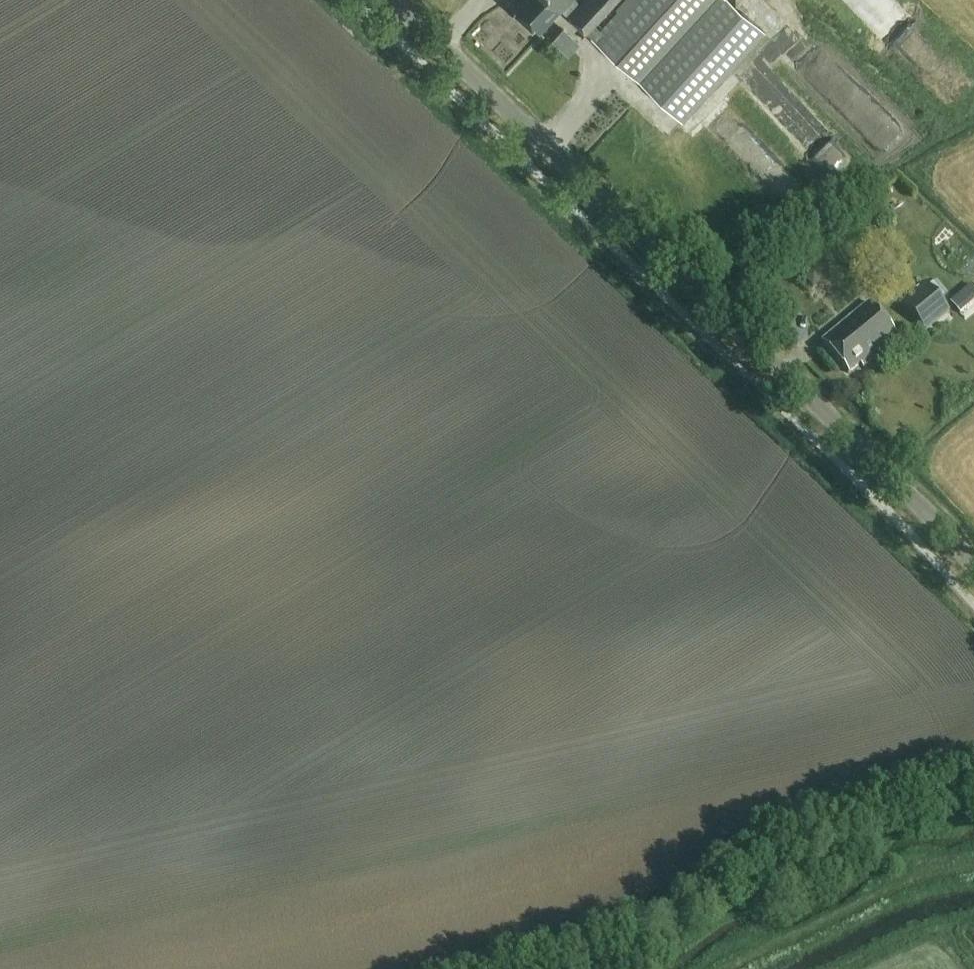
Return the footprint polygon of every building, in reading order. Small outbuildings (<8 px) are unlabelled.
[(507,2),(535,28),(555,6),(557,8),(565,0),(509,0),(507,2)] [(663,106),(681,123),(763,34),(726,0),(625,0),(596,31),(589,24),(611,0),(578,0),(564,15),(663,106)] [(927,284),(903,304),(927,332),(951,312),(927,284)] [(966,310),(955,299),(950,303),(960,315),(966,310)] [(897,338),(867,303),(822,341),(848,371),(859,362),(863,367),(897,338)]
